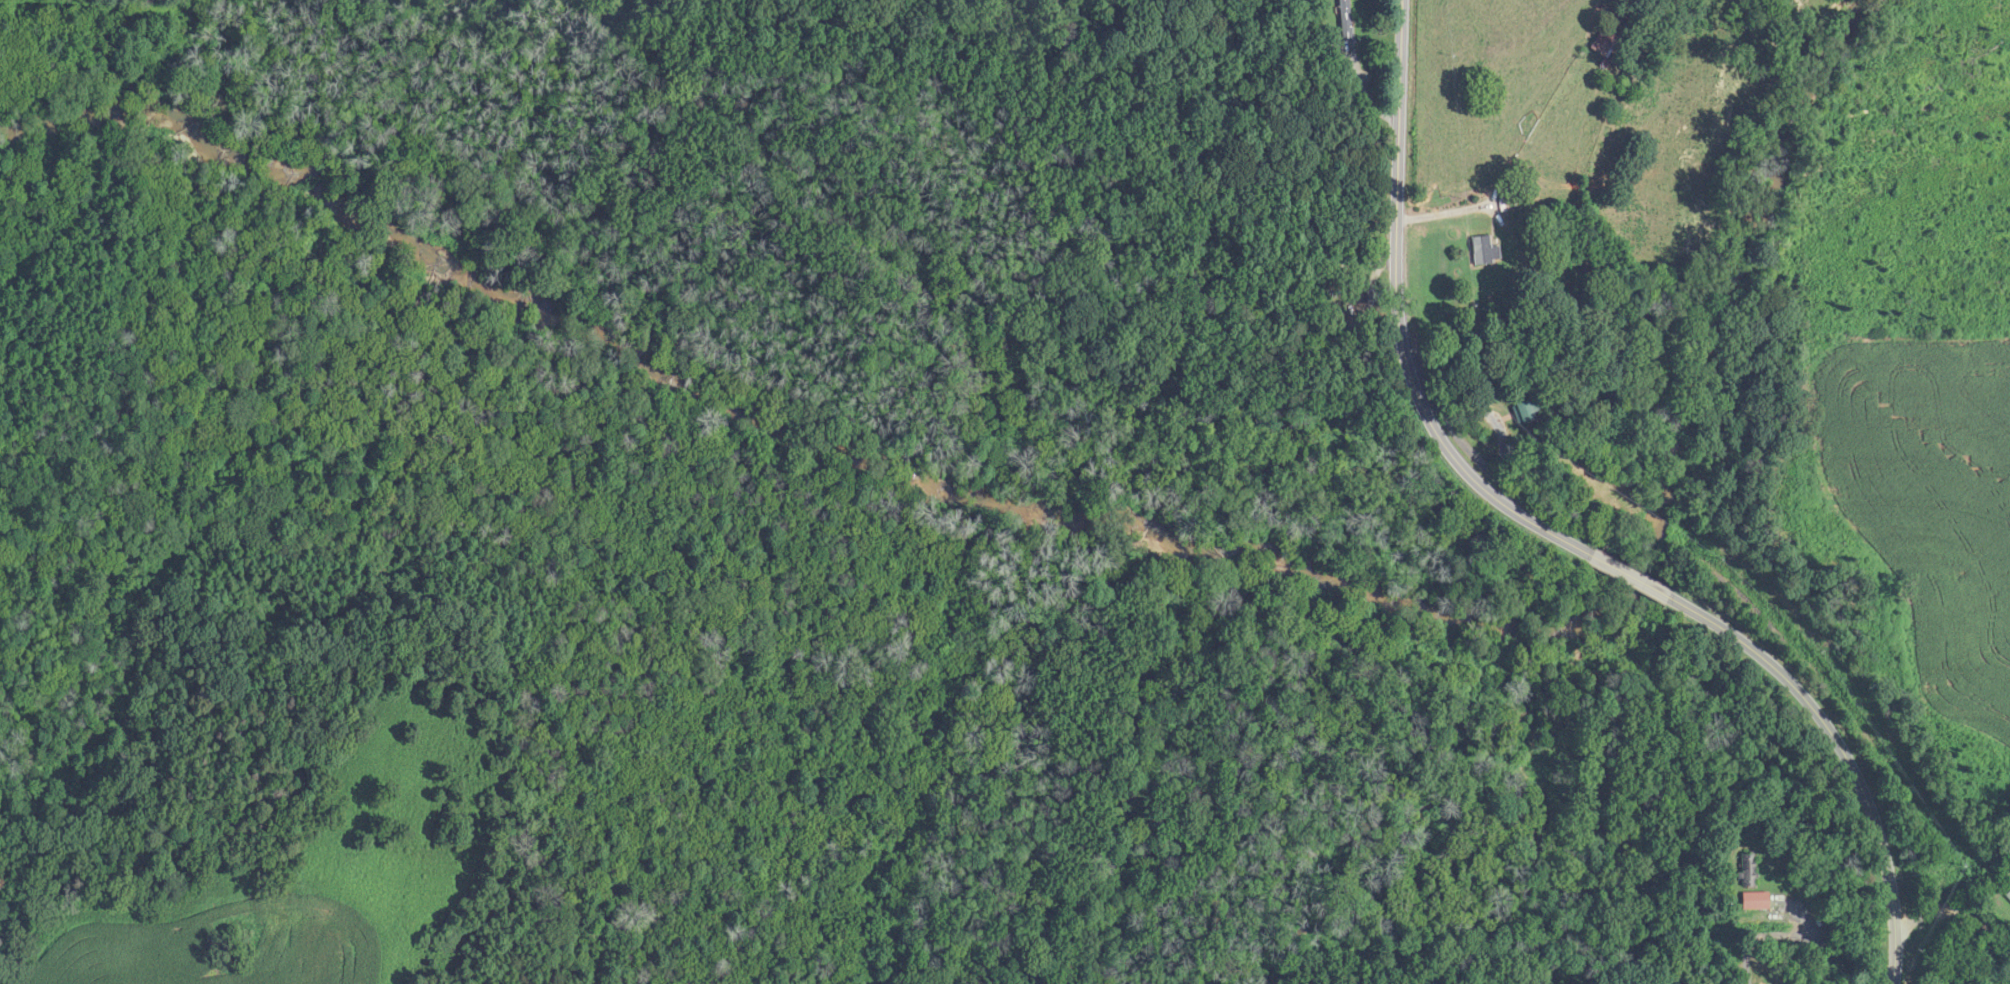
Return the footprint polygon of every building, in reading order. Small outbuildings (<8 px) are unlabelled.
[(1605,59),(1616,37),(1598,29),(1587,50),(1605,59)] [(1489,247),(1488,237),(1469,239),(1473,266),(1499,263),(1497,246),(1489,247)] [(1532,419),(1523,401),(1510,408),(1519,426),(1532,419)] [(1744,893),(1744,910),(1772,910),(1772,893),(1744,893)]
